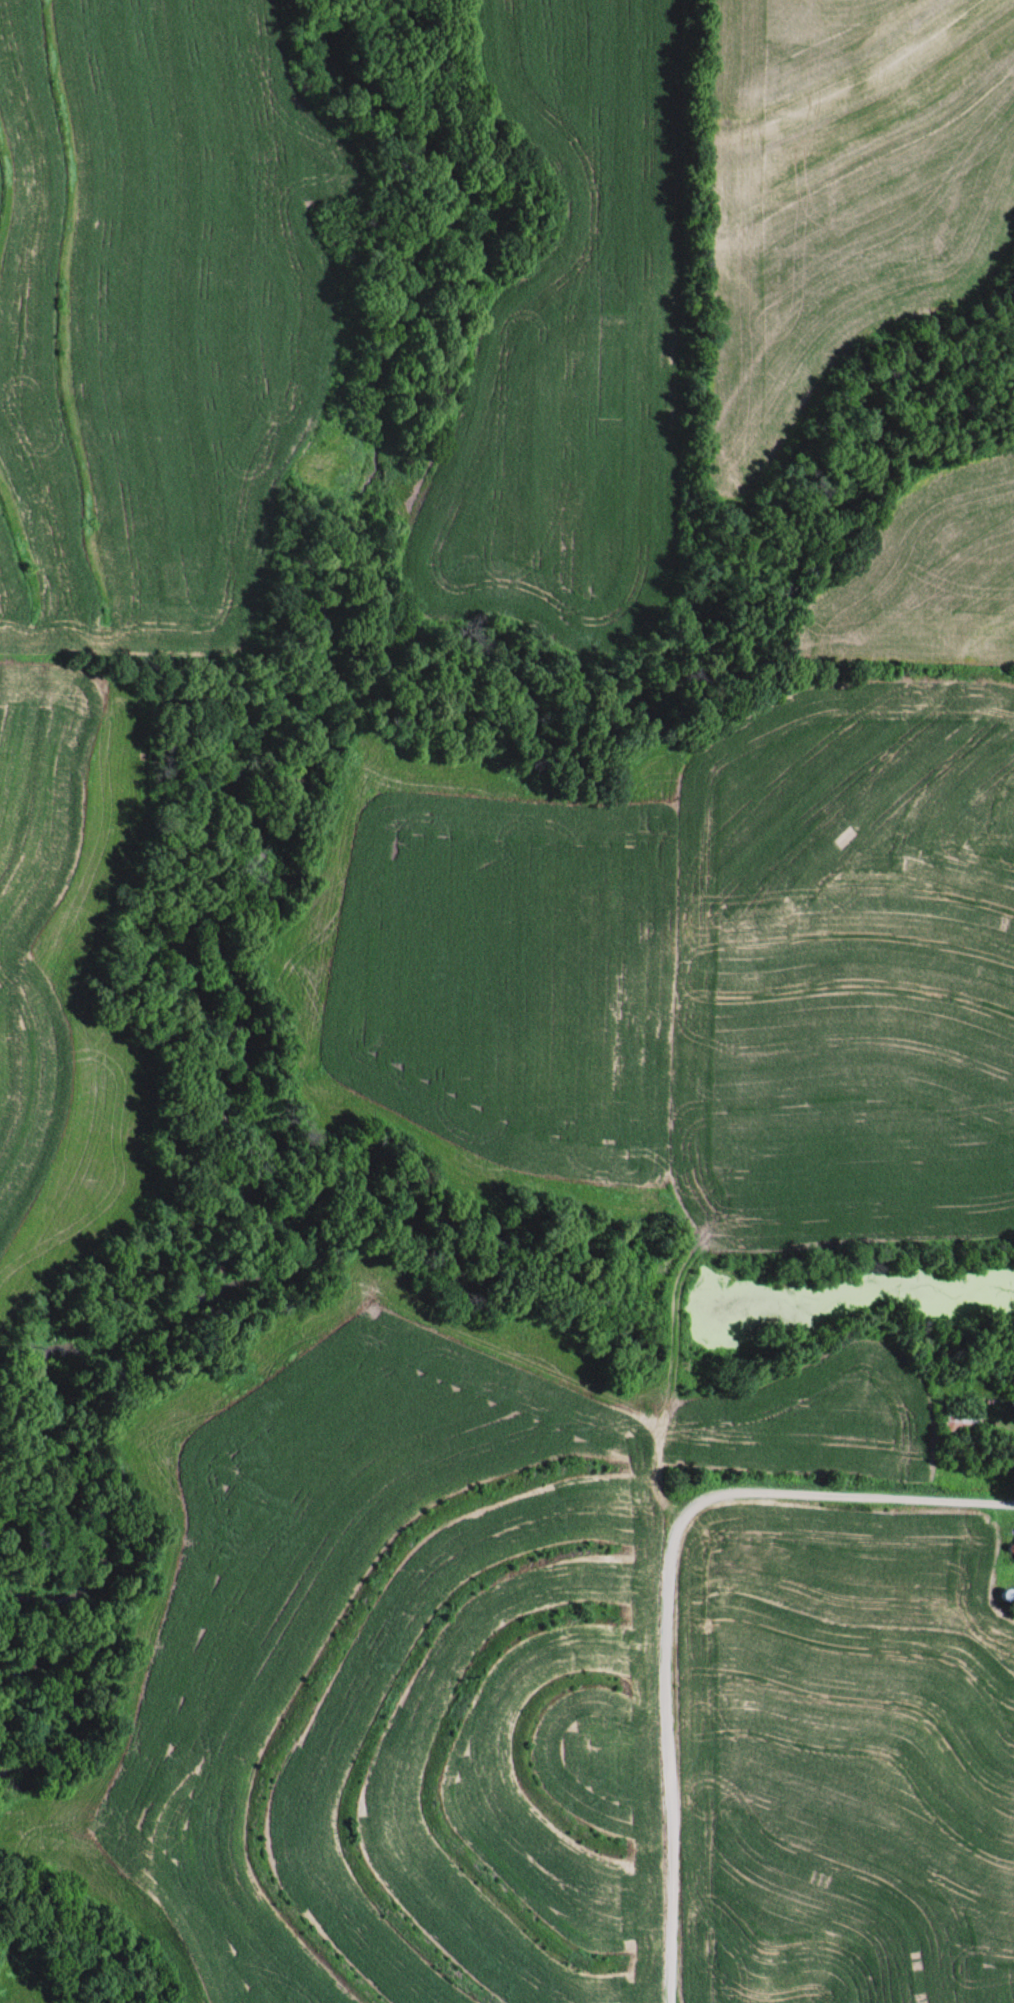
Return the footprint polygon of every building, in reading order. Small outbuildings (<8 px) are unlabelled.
[(940,1429),(975,1429),(975,1408),(940,1408),(940,1429)]
